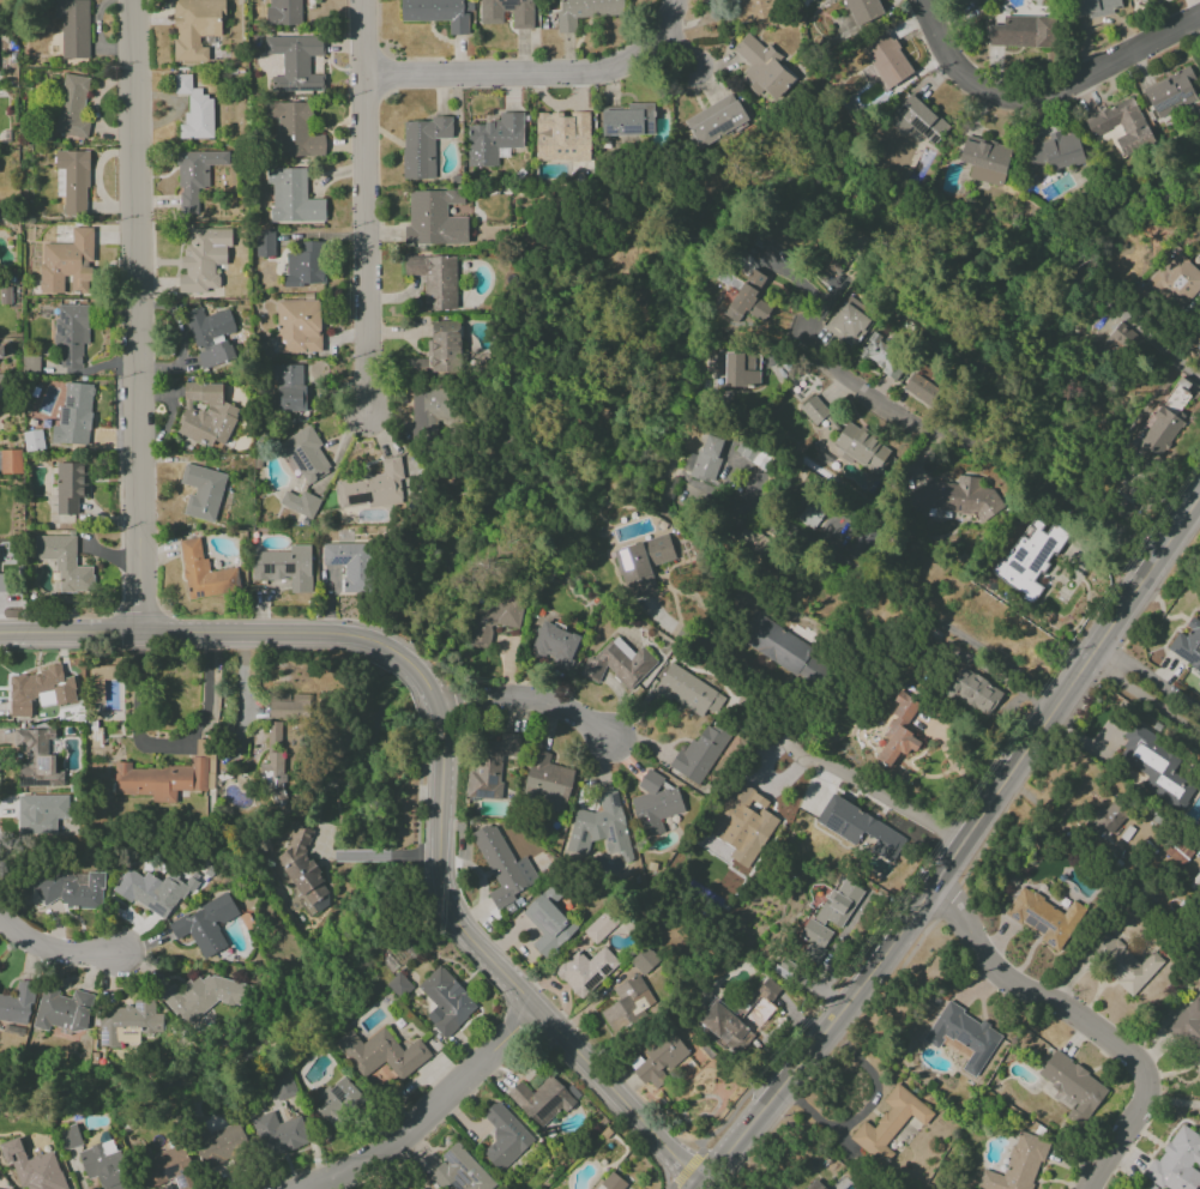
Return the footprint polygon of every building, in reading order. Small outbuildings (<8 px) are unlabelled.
[(53,19),(60,19),(61,59),(89,58),(88,0),(53,0),(53,19)] [(207,61),(207,47),(200,47),(200,37),(223,36),(223,0),(173,0),(174,61),(207,61)] [(300,0),(267,0),(268,26),(300,25),(300,0)] [(448,21),(448,35),(469,34),(469,1),(463,1),(462,0),(400,0),(400,22),(448,21)] [(533,0),(479,0),(479,24),(502,23),(502,12),(512,12),(512,29),(533,28),(533,0)] [(560,11),(555,11),(556,33),(575,33),(575,17),(623,16),(622,0),(559,0),(560,11)] [(737,23),(777,16),(774,0),(733,0),(737,23)] [(852,26),(881,15),(876,0),(843,0),(852,26)] [(1120,0),(1071,0),(1076,20),(1122,9),(1120,0)] [(988,24),(987,46),(1052,48),(1052,17),(1004,16),(1004,25),(988,24)] [(886,90),(913,72),(884,29),(858,46),(886,90)] [(738,79),(771,109),(797,80),(777,62),(782,56),(767,43),(764,48),(747,33),(732,49),(750,66),(738,79)] [(263,37),(263,54),(281,54),(281,77),(269,77),(270,92),(324,92),(324,74),(308,74),(308,56),(323,56),(323,36),(263,37)] [(1142,89),(1157,120),(1197,102),(1190,87),(1196,84),(1189,67),(1142,89)] [(53,133),(86,139),(89,122),(81,121),(88,78),(63,74),(53,133)] [(213,138),(212,97),(201,97),(201,88),(191,89),(191,74),(174,74),(174,94),(186,94),(187,124),(178,124),(179,139),(213,138)] [(683,122),(700,149),(748,120),(731,92),(683,122)] [(949,128),(912,93),(885,121),(901,136),(910,126),(931,146),(949,128)] [(1083,119),(1091,138),(1119,126),(1123,136),(1114,139),(1122,156),(1153,143),(1133,97),(1083,119)] [(277,119),(277,156),(324,155),(324,135),(309,135),(309,103),(264,103),(265,119),(277,119)] [(603,136),(654,135),(653,103),(626,103),(627,109),(602,110),(603,136)] [(467,167),(497,167),(497,148),(522,148),(522,112),(499,112),(499,123),(467,123),(467,167)] [(589,161),(589,112),(570,112),(570,114),(535,114),(535,161),(589,161)] [(402,121),(402,179),(434,179),(434,138),(451,138),(451,117),(429,117),(429,121),(402,121)] [(1084,161),(1075,132),(1059,137),(1058,131),(1047,135),(1049,139),(1025,147),(1031,166),(1046,161),(1049,171),(1084,161)] [(1001,187),(1011,148),(964,135),(958,161),(970,165),(967,178),(1001,187)] [(88,152),(56,151),(55,196),(63,197),(63,215),(87,216),(88,152)] [(228,165),(228,152),(177,152),(178,211),(197,211),(197,190),(208,190),(207,166),(228,165)] [(271,223),(325,222),(324,199),(306,200),(305,168),(266,169),(266,184),(270,184),(271,223)] [(467,218),(446,218),(446,204),(463,204),(463,191),(408,191),(408,227),(404,227),(404,245),(467,244),(467,218)] [(92,227),(71,227),(71,244),(40,244),(40,293),(62,294),(63,276),(71,276),(70,293),(91,293),(92,227)] [(229,229),(189,229),(189,246),(181,246),(181,272),(178,272),(178,293),(207,293),(207,288),(217,288),(218,265),(228,265),(229,229)] [(274,256),(273,231),(256,231),(257,257),(274,256)] [(284,252),(284,286),(323,285),(323,242),(298,242),(298,252),(284,252)] [(1179,251),(1147,281),(1176,313),(1199,291),(1199,274),(1179,251)] [(839,268),(825,252),(810,266),(825,282),(839,268)] [(403,256),(404,275),(423,275),(424,310),(456,310),(456,256),(403,256)] [(754,298),(766,277),(750,268),(722,317),(745,329),(751,317),(762,323),(770,307),(754,298)] [(868,309),(846,295),(824,331),(854,349),(872,321),(864,316),(868,309)] [(320,353),(320,300),(277,300),(276,353),(320,353)] [(88,305),(54,305),(55,347),(59,347),(60,368),(81,368),(81,344),(88,344),(88,305)] [(201,370),(235,359),(228,337),(236,334),(229,309),(203,316),(200,307),(184,312),(201,370)] [(405,359),(406,376),(459,375),(459,321),(430,322),(431,359),(405,359)] [(895,380),(906,364),(896,358),(902,350),(873,330),(856,354),(895,380)] [(758,388),(759,354),(725,353),(724,387),(758,388)] [(309,411),(309,386),(302,386),(301,364),(270,365),(271,378),(276,377),(277,412),(309,411)] [(930,409),(942,392),(913,372),(901,389),(930,409)] [(1128,446),(1153,465),(1189,417),(1179,409),(1194,388),(1179,377),(1128,446)] [(89,446),(92,384),(63,382),(60,427),(51,426),(50,443),(89,446)] [(183,410),(178,421),(178,434),(210,448),(212,441),(224,445),(239,410),(221,402),(222,384),(183,383),(183,410)] [(412,421),(447,420),(446,387),(410,388),(412,421)] [(813,396),(799,407),(814,427),(828,416),(813,396)] [(831,445),(875,475),(892,450),(847,420),(831,445)] [(289,458),(307,485),(332,470),(317,447),(321,445),(309,425),(275,446),(284,461),(289,458)] [(22,432),(25,452),(44,449),(40,429),(22,432)] [(711,482),(725,441),(705,435),(699,455),(688,451),(680,472),(711,482)] [(21,474),(21,450),(0,450),(0,475),(21,474)] [(338,508),(368,504),(368,507),(406,502),(400,457),(380,459),(382,474),(369,476),(369,474),(334,479),(338,508)] [(77,516),(77,498),(85,498),(86,464),(56,463),(54,515),(77,516)] [(213,523),(226,474),(184,463),(178,484),(191,487),(183,515),(213,523)] [(905,493),(912,510),(928,512),(929,516),(941,518),(947,515),(999,521),(1001,519),(1004,498),(1000,491),(976,488),(977,477),(957,475),(956,484),(934,481),(905,493)] [(279,504),(312,519),(321,500),(302,491),(299,497),(285,491),(279,504)] [(825,513),(810,501),(795,519),(811,531),(825,513)] [(994,574),(1024,592),(1020,598),(1030,603),(1040,586),(1031,581),(1039,569),(1042,571),(1065,533),(1049,523),(1046,527),(1030,517),(994,574)] [(761,559),(773,540),(746,523),(734,542),(761,559)] [(613,550),(628,601),(656,592),(649,567),(675,559),(667,534),(613,550)] [(75,537),(34,537),(34,560),(57,560),(57,593),(93,593),(93,567),(75,567),(75,537)] [(178,541),(187,599),(238,592),(235,568),(209,572),(208,559),(202,560),(199,538),(178,541)] [(322,544),(322,566),(343,565),(343,593),(367,592),(366,543),(322,544)] [(252,580),(290,579),(290,594),(311,593),(310,545),(289,545),(289,551),(251,552),(252,580)] [(518,629),(522,607),(474,599),(466,645),(489,649),(493,624),(518,629)] [(801,678),(818,651),(754,612),(737,640),(801,678)] [(1199,671),(1199,622),(1191,616),(1182,631),(1178,628),(1165,651),(1199,671)] [(530,652),(551,659),(549,666),(569,672),(581,635),(540,622),(530,652)] [(634,654),(614,635),(579,671),(593,684),(606,669),(628,690),(656,661),(641,646),(634,654)] [(652,693),(668,703),(671,697),(710,721),(725,696),(669,663),(652,693)] [(1003,692),(961,666),(945,692),(986,718),(1003,692)] [(10,672),(9,717),(33,717),(33,704),(75,704),(75,677),(61,677),(61,672),(10,672)] [(874,760),(894,770),(906,748),(915,753),(921,740),(904,731),(920,701),(899,690),(892,703),(897,705),(881,736),(886,738),(874,760)] [(311,694),(269,693),(268,718),(311,719),(311,694)] [(671,769),(699,786),(729,735),(702,719),(671,769)] [(266,751),(279,752),(280,722),(267,722),(266,751)] [(1139,789),(1183,810),(1195,785),(1171,773),(1182,751),(1131,726),(1114,760),(1146,776),(1139,789)] [(17,786),(63,787),(63,772),(49,772),(49,739),(55,739),(55,729),(13,729),(13,747),(23,747),(23,765),(18,765),(17,786)] [(466,798),(500,800),(502,757),(517,758),(519,734),(500,733),(499,742),(476,741),(475,771),(467,770),(466,798)] [(563,813),(574,770),(547,763),(550,753),(533,749),(521,795),(551,803),(549,810),(563,813)] [(260,763),(260,789),(271,790),(270,805),(283,805),(285,754),(266,753),(266,763),(260,763)] [(114,795),(151,795),(151,803),(176,803),(176,791),(206,791),(206,758),(190,757),(190,767),(131,767),(131,762),(114,762),(114,795)] [(664,833),(660,819),(684,813),(677,786),(665,789),(661,771),(638,777),(643,795),(631,798),(641,839),(664,833)] [(703,830),(733,849),(728,857),(747,869),(778,819),(763,810),(769,801),(735,779),(703,830)] [(633,861),(616,790),(597,794),(600,811),(592,813),(575,809),(565,851),(586,856),(589,842),(603,839),(606,852),(621,856),(623,863),(633,861)] [(814,822),(854,845),(861,833),(874,840),(869,850),(891,863),(906,837),(830,794),(814,822)] [(17,835),(57,834),(56,818),(71,818),(71,795),(16,796),(17,835)] [(1126,813),(1107,799),(1087,829),(1106,842),(1126,813)] [(498,888),(487,893),(495,910),(515,900),(512,894),(537,881),(525,856),(513,862),(493,822),(470,834),(498,888)] [(166,921),(184,888),(192,893),(201,877),(192,871),(185,883),(167,872),(162,882),(145,872),(142,877),(126,868),(113,890),(166,921)] [(102,908),(102,872),(35,872),(35,902),(60,902),(60,908),(102,908)] [(864,890),(842,876),(815,920),(823,925),(826,920),(840,929),(864,890)] [(541,935),(531,945),(544,959),(577,928),(554,903),(560,897),(549,886),(521,912),(541,935)] [(1002,916),(1063,951),(1086,911),(1070,901),(1064,912),(1019,886),(1002,916)] [(238,916),(226,893),(186,914),(186,913),(167,923),(176,941),(188,934),(202,960),(227,947),(217,927),(238,916)] [(582,932),(594,945),(617,923),(605,910),(582,932)] [(798,936),(809,942),(801,957),(815,965),(834,933),(808,918),(798,936)] [(1130,996),(1164,963),(1152,951),(1139,964),(1104,929),(1084,948),(1130,996)] [(659,960),(645,945),(628,961),(642,976),(659,960)] [(586,961),(577,950),(553,970),(577,999),(619,964),(604,946),(586,961)] [(478,1007),(439,965),(417,986),(435,1006),(424,1017),(444,1039),(478,1007)] [(412,988),(400,973),(386,983),(398,999),(412,988)] [(246,986),(207,974),(199,981),(191,979),(178,989),(173,983),(158,995),(185,1028),(218,1001),(240,1007),(246,986)] [(600,1010),(608,1028),(653,1009),(638,975),(612,987),(618,1002),(600,1010)] [(714,998),(694,1023),(736,1056),(774,1007),(769,1003),(781,989),(766,977),(736,1015),(714,998)] [(27,1025),(34,984),(16,981),(14,997),(0,995),(0,1021),(27,1025)] [(40,991),(32,1027),(48,1031),(49,1025),(85,1033),(94,995),(73,989),(70,998),(40,991)] [(1199,1065),(1199,1002),(1196,998),(1165,1024),(1199,1065)] [(162,1035),(162,1013),(154,1013),(154,1000),(133,1000),(133,1007),(98,1007),(98,1047),(116,1047),(116,1027),(140,1027),(140,1035),(162,1035)] [(923,1041),(937,1049),(944,1036),(971,1051),(960,1070),(975,1079),(1001,1034),(980,1022),(945,1002),(923,1041)] [(362,1044),(350,1029),(334,1042),(363,1078),(384,1062),(399,1082),(431,1056),(418,1039),(402,1051),(383,1027),(362,1044)] [(690,1053),(668,1029),(642,1052),(647,1057),(632,1070),(650,1090),(690,1053)] [(1109,1087),(1052,1051),(1037,1076),(1063,1093),(1057,1101),(1070,1110),(1064,1119),(1082,1130),(1109,1087)] [(269,1072),(276,1101),(295,1096),(288,1068),(269,1072)] [(333,1130),(366,1100),(342,1074),(309,1104),(333,1130)] [(581,1096),(570,1084),(564,1089),(550,1075),(530,1093),(520,1081),(506,1093),(538,1129),(561,1108),(564,1112),(581,1096)] [(934,1113),(895,1083),(882,1101),(889,1107),(873,1128),(863,1120),(848,1140),(883,1167),(893,1153),(885,1146),(908,1115),(924,1127),(934,1113)] [(500,1173),(534,1141),(496,1101),(481,1115),(498,1133),(479,1151),(500,1173)] [(251,1118),(263,1158),(309,1144),(300,1116),(276,1123),(273,1111),(251,1118)] [(207,1134),(205,1130),(191,1135),(204,1169),(250,1152),(239,1122),(207,1134)] [(63,1152),(83,1145),(75,1123),(55,1130),(63,1152)] [(1164,1188),(1196,1188),(1199,1182),(1199,1137),(1179,1124),(1157,1161),(1152,1158),(1141,1176),(1164,1188)] [(979,1188),(1031,1188),(1048,1141),(1018,1131),(1002,1176),(982,1169),(976,1188),(979,1188)] [(5,1165),(11,1162),(20,1188),(26,1186),(27,1188),(66,1188),(52,1150),(26,1160),(18,1137),(0,1144),(0,1149),(5,1165)] [(441,1188),(444,1188),(450,1184),(454,1188),(492,1188),(495,1187),(457,1141),(437,1158),(441,1162),(428,1174),(441,1188)] [(154,1187),(174,1179),(178,1188),(183,1188),(198,1182),(181,1142),(142,1159),(154,1187)] [(629,1186),(610,1171),(596,1188),(627,1188),(629,1186)] [(814,1178),(804,1188),(825,1188),(814,1178)]
